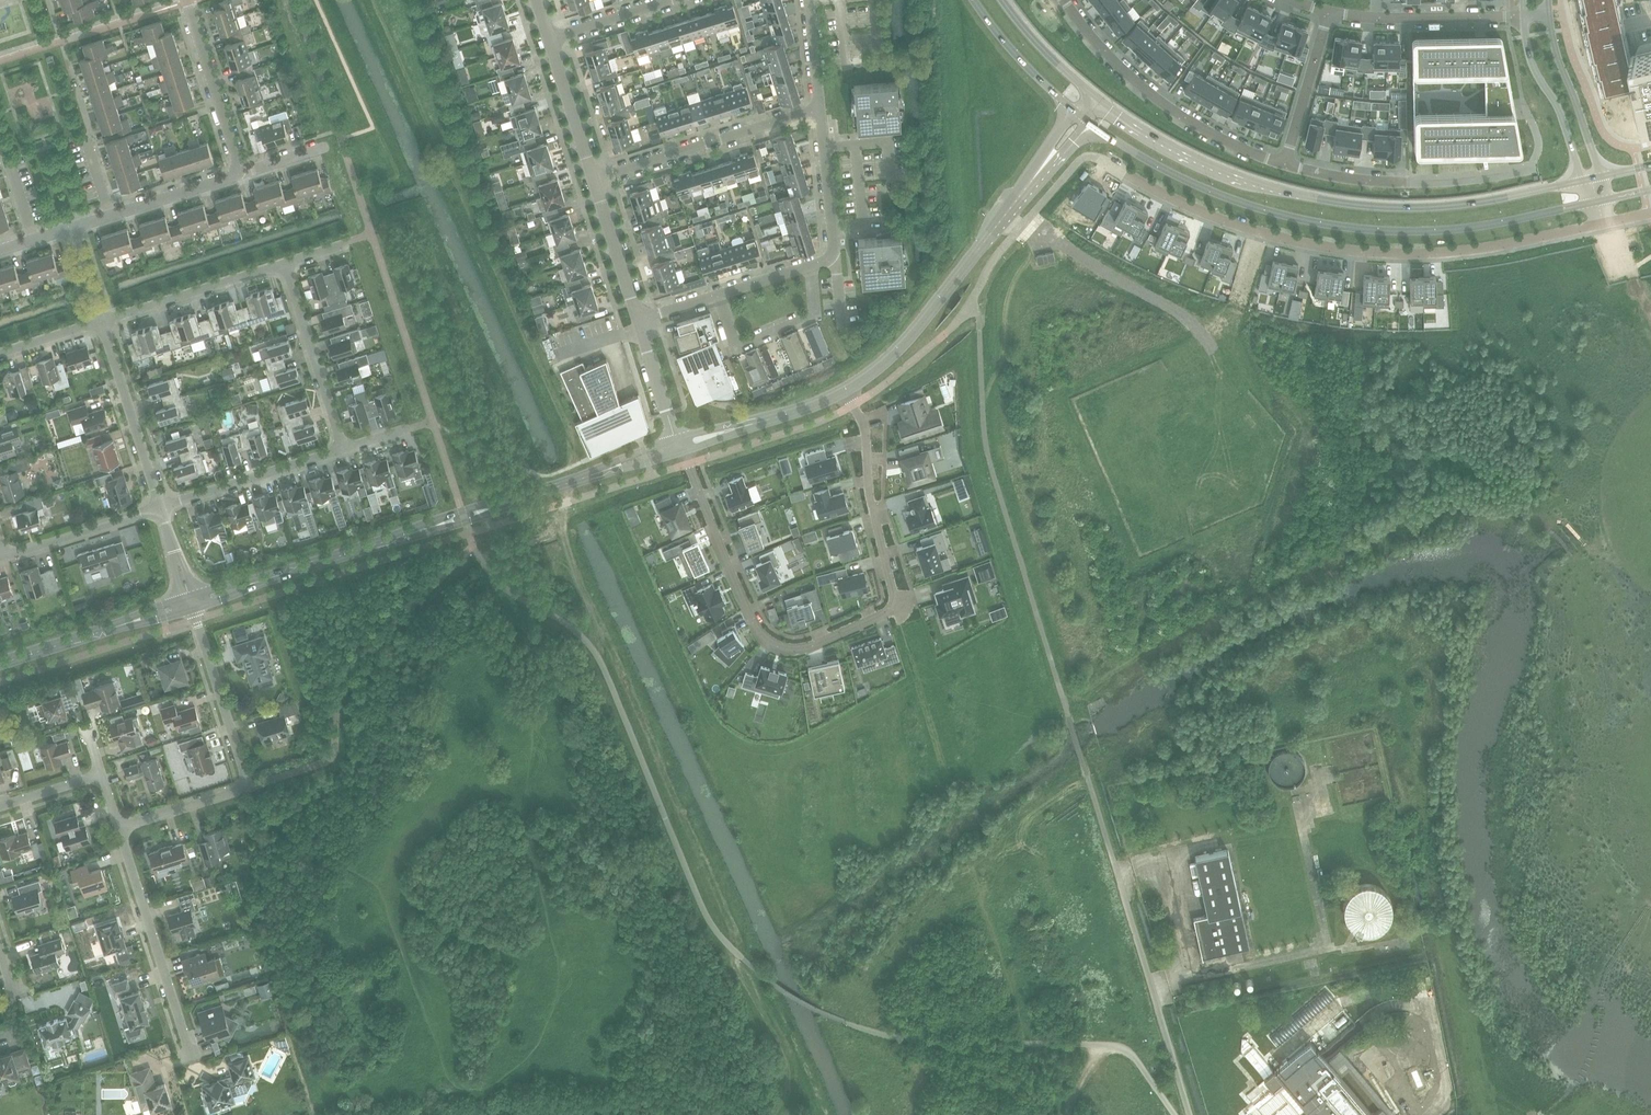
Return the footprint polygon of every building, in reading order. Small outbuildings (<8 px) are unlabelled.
[(65,10),(97,0),(95,0),(91,1),(91,0),(61,0),(65,10)] [(65,10),(65,11),(72,9),(75,21),(95,14),(93,7),(100,4),(98,0),(97,0),(65,10)] [(218,22),(237,16),(233,5),(243,2),(242,0),(228,0),(219,3),(221,8),(214,11),(218,22)] [(478,23),(505,14),(502,2),(493,5),(491,0),(490,0),(477,4),(478,9),(475,14),(478,23)] [(571,7),(580,4),(581,10),(596,5),(594,0),(568,0),(571,7)] [(764,11),(783,5),(782,0),(761,0),(764,11)] [(1118,0),(1102,0),(1096,5),(1103,14),(1119,1),(1118,0)] [(1127,11),(1131,8),(1125,0),(1120,0),(1119,1),(1103,14),(1110,24),(1127,11)] [(1195,1),(1192,5),(1200,10),(1201,8),(1212,15),(1213,13),(1221,0),(1196,0),(1195,1)] [(1213,13),(1223,20),(1220,23),(1228,28),(1235,16),(1230,13),(1229,12),(1232,8),(1237,0),(1221,0),(1213,13)] [(1583,8),(1581,8),(1585,25),(1584,25),(1591,60),(1593,60),(1597,76),(1598,76),(1602,93),(1638,85),(1647,125),(1650,124),(1650,53),(1637,56),(1631,58),(1626,33),(1622,18),(1618,0),(1581,0),(1583,8)] [(727,4),(720,6),(727,28),(739,25),(733,5),(728,7),(727,4)] [(764,11),(768,22),(787,16),(783,5),(764,11)] [(716,32),(717,31),(719,38),(730,35),(727,28),(720,6),(714,8),(715,11),(710,13),(716,32)] [(1247,36),(1260,11),(1248,6),(1243,15),(1241,20),(1240,19),(1235,16),(1228,28),(1235,32),(1236,31),(1247,36)] [(1127,11),(1110,24),(1118,33),(1134,20),(1127,11)] [(1271,17),(1260,11),(1247,36),(1259,42),(1258,43),(1266,47),(1271,34),(1265,32),(1264,31),(1267,26),(1271,17)] [(710,13),(699,16),(705,35),(716,32),(710,13)] [(247,25),(244,14),(237,16),(218,22),(221,34),(228,32),(230,38),(251,31),(249,24),(247,25)] [(486,34),(488,39),(502,35),(501,29),(509,27),(505,14),(478,23),(481,32),(485,35),(486,34)] [(699,16),(688,20),(694,39),(705,35),(699,16)] [(768,22),(771,34),(791,28),(787,16),(768,22)] [(741,19),(744,30),(749,28),(752,28),(750,21),(747,22),(745,17),(741,19)] [(1122,39),(1132,47),(1148,29),(1148,30),(1150,28),(1140,19),(1122,39)] [(688,20),(676,23),(682,43),(694,39),(688,20)] [(137,37),(139,42),(172,31),(172,30),(165,33),(161,21),(142,27),(144,35),(137,37)] [(1276,36),(1271,34),(1266,47),(1274,50),(1274,48),(1286,52),(1295,26),(1283,22),(1279,32),(1278,37),(1276,36)] [(676,23),(665,27),(671,46),(682,43),(676,23)] [(1295,26),(1286,52),(1298,56),(1297,58),(1305,60),(1305,61),(1309,47),(1304,46),(1302,45),(1304,40),(1307,30),(1295,26)] [(665,27),(654,31),(660,50),(671,46),(665,27)] [(771,34),(775,45),(782,43),(783,43),(794,39),(791,28),(771,34)] [(648,29),(641,31),(649,53),(660,50),(654,31),(649,32),(648,29)] [(1132,47),(1141,55),(1156,37),(1148,30),(1148,29),(1132,47)] [(154,42),(156,49),(176,43),(172,31),(139,42),(146,40),(147,44),(154,42)] [(225,46),(229,57),(248,51),(245,42),(254,40),(251,31),(230,38),(232,43),(225,46)] [(649,53),(641,31),(636,33),(637,36),(631,38),(637,57),(649,53)] [(494,44),(498,56),(517,50),(513,37),(504,40),(502,35),(488,39),(490,45),(494,44)] [(1141,55),(1149,63),(1167,43),(1158,35),(1156,37),(1141,55)] [(1412,43),(1413,71),(1414,116),(1414,147),(1415,148),(1415,149),(1416,150),(1417,150),(1417,151),(1418,151),(1419,151),(1517,149),(1518,149),(1518,148),(1519,148),(1520,147),(1520,146),(1521,145),(1520,144),(1517,122),(1516,119),(1514,119),(1514,111),(1514,107),(1512,97),(1507,68),(1502,40),(1502,39),(1501,39),(1501,38),(1500,38),(1500,37),(1499,37),(1498,37),(1417,39),(1416,39),(1415,39),(1414,40),(1413,41),(1412,42),(1412,43)] [(1332,65),(1345,67),(1348,39),(1335,38),(1334,48),(1333,53),(1332,65)] [(80,59),(80,60),(114,50),(112,45),(105,47),(103,39),(83,46),(87,57),(80,59)] [(1357,70),(1365,72),(1366,58),(1359,57),(1360,51),(1361,41),(1348,39),(1345,67),(1357,69),(1357,70)] [(585,53),(589,65),(608,59),(605,48),(609,46),(607,40),(592,45),(594,50),(585,53)] [(1374,70),(1386,70),(1387,42),(1374,42),(1374,52),(1373,58),(1366,58),(1365,72),(1374,72),(1374,70)] [(1400,43),(1387,42),(1386,70),(1399,70),(1399,76),(1406,76),(1406,58),(1400,58),(1400,53),(1400,43)] [(152,58),(153,63),(180,55),(176,43),(156,49),(159,56),(152,58)] [(763,49),(767,60),(786,54),(783,43),(782,43),(775,45),(763,49)] [(1149,63),(1158,71),(1176,51),(1167,43),(1149,63)] [(80,60),(84,72),(104,66),(102,59),(108,57),(107,52),(114,50),(80,60)] [(253,50),(248,51),(229,57),(232,69),(239,67),(241,73),(253,69),(252,63),(257,61),(253,50)] [(497,69),(499,75),(513,70),(512,65),(520,62),(517,50),(498,56),(501,67),(497,69)] [(1185,59),(1176,51),(1158,71),(1167,79),(1185,59)] [(767,60),(770,71),(790,65),(786,54),(767,60)] [(162,66),(164,73),(184,67),(180,55),(153,63),(155,68),(162,66)] [(47,57),(49,65),(55,63),(52,56),(47,57)] [(602,75),(604,80),(618,75),(616,69),(612,71),(608,59),(589,65),(593,77),(602,75)] [(770,71),(774,83),(793,77),(790,65),(770,71)] [(84,72),(88,84),(115,76),(113,71),(106,73),(104,66),(84,72)] [(236,80),(240,92),(259,86),(256,75),(264,72),(262,66),(253,69),(241,73),(243,78),(236,80)] [(159,82),(161,87),(187,79),(184,67),(164,73),(166,80),(159,82)] [(680,73),(679,69),(678,67),(666,70),(668,77),(680,73)] [(499,82),(502,93),(528,85),(524,72),(515,75),(513,70),(499,75),(501,81),(499,82)] [(657,81),(656,76),(655,72),(646,75),(647,79),(650,78),(651,83),(657,81)] [(1184,91),(1195,97),(1205,79),(1195,73),(1184,91)] [(1205,103),(1218,80),(1208,74),(1205,79),(1195,97),(1205,103)] [(596,88),(600,100),(619,94),(616,83),(620,81),(618,75),(604,80),(605,85),(596,88)] [(88,84),(92,96),(111,90),(109,83),(116,80),(115,76),(88,84)] [(774,83),(778,94),(797,88),(793,77),(774,83)] [(748,79),(751,90),(757,88),(756,83),(754,84),(752,78),(748,79)] [(169,90),(171,97),(191,91),(187,79),(161,87),(162,92),(169,90)] [(1205,103),(1216,109),(1229,86),(1218,80),(1205,103)] [(858,129),(868,128),(877,127),(877,130),(882,131),(882,127),(901,125),(897,82),(854,86),(858,129)] [(733,85),(735,90),(742,112),(748,110),(747,107),(752,105),(746,86),(742,87),(741,83),(733,85)] [(508,104),(510,110),(525,105),(523,100),(532,97),(528,85),(502,93),(506,104),(508,104)] [(259,86),(240,92),(243,104),(250,102),(252,108),(265,103),(263,98),(259,86)] [(1229,86),(1216,109),(1226,115),(1240,92),(1229,86)] [(1343,95),(1344,88),(1331,86),(1330,93),(1343,95)] [(751,90),(755,101),(759,100),(757,94),(761,92),(759,87),(751,90)] [(797,88),(778,94),(781,105),(800,99),(797,88)] [(92,96),(96,108),(122,99),(121,95),(114,97),(111,90),(92,96)] [(735,90),(723,93),(729,112),(735,111),(736,114),(742,112),(735,90)] [(191,91),(171,97),(174,104),(167,106),(170,118),(184,113),(182,107),(195,103),(191,91)] [(625,92),(619,94),(600,100),(604,113),(613,110),(615,115),(629,111),(635,109),(633,102),(629,103),(625,92)] [(723,93),(712,97),(718,116),(729,112),(723,93)] [(1232,118),(1243,122),(1253,98),(1242,93),(1232,118)] [(712,97),(701,100),(707,119),(718,116),(712,97)] [(1243,122),(1254,127),(1264,102),(1253,98),(1243,122)] [(96,108),(99,120),(119,114),(117,106),(124,104),(122,99),(96,108)] [(759,100),(755,101),(758,113),(766,110),(762,99),(759,100)] [(701,100),(690,104),(696,123),(707,119),(701,100)] [(1155,102),(1152,107),(1163,112),(1166,107),(1155,102)] [(1254,127),(1265,131),(1275,107),(1264,102),(1254,127)] [(690,104),(678,107),(684,127),(696,123),(690,104)] [(514,128),(516,127),(539,120),(535,108),(526,111),(525,105),(510,110),(512,116),(510,116),(514,128)] [(674,133),(667,111),(665,106),(654,110),(661,134),(667,132),(668,135),(674,133)] [(678,107),(667,111),(674,133),(680,131),(679,128),(684,127),(678,107)] [(1275,107),(1265,131),(1277,136),(1287,111),(1275,107)] [(269,116),(270,119),(271,122),(277,142),(289,138),(287,131),(292,129),(286,110),(269,116)] [(608,123),(611,136),(631,130),(627,118),(631,117),(629,111),(615,115),(616,121),(608,123)] [(119,114),(99,120),(103,132),(116,128),(118,134),(132,130),(128,118),(121,121),(119,114)] [(1329,133),(1331,120),(1325,118),(1324,120),(1311,117),(1310,122),(1305,144),(1319,147),(1321,137),(1322,132),(1329,133)] [(277,142),(271,122),(270,119),(264,121),(262,120),(260,119),(257,120),(251,122),(257,141),(263,139),(265,146),(277,142)] [(519,139),(521,145),(536,140),(534,135),(543,132),(539,120),(516,127),(515,130),(515,132),(516,136),(517,138),(519,139)] [(1338,121),(1331,120),(1329,133),(1335,134),(1334,139),(1333,150),(1346,152),(1350,124),(1337,122),(1338,121)] [(165,122),(158,125),(161,133),(168,130),(165,122)] [(1361,138),(1368,139),(1369,125),(1362,124),(1362,126),(1350,124),(1346,152),(1359,153),(1360,143),(1361,138)] [(1373,155),(1386,156),(1388,128),(1376,127),(1376,126),(1369,125),(1368,139),(1374,139),(1374,145),(1373,155)] [(1388,128),(1386,156),(1400,157),(1400,146),(1401,141),(1407,141),(1407,127),(1401,127),(1401,129),(1388,128)] [(631,130),(611,136),(615,148),(624,145),(626,151),(640,146),(638,140),(634,141),(631,130)] [(772,138),(776,150),(795,144),(791,132),(772,138)] [(107,142),(110,155),(130,148),(128,141),(135,139),(133,134),(107,142)] [(198,138),(193,139),(201,166),(214,162),(207,142),(200,145),(198,138)] [(190,148),(183,150),(189,170),(201,166),(193,139),(188,141),(190,148)] [(521,152),(525,163),(550,155),(546,143),(537,146),(536,140),(521,145),(523,151),(521,152)] [(776,150),(779,161),(798,155),(795,144),(776,150)] [(174,145),(169,147),(178,173),(189,170),(183,150),(176,152),(174,145)] [(178,173),(169,147),(164,148),(166,155),(159,158),(165,177),(178,173)] [(110,155),(114,167),(141,158),(139,153),(132,156),(130,148),(110,155)] [(510,155),(509,149),(502,151),(504,158),(511,156),(510,155)] [(747,152),(741,154),(750,182),(762,179),(754,154),(748,156),(747,152)] [(736,159),(731,161),(737,180),(748,177),(741,154),(735,156),(736,159)] [(525,183),(532,180),(547,176),(545,170),(554,168),(550,155),(525,163),(529,176),(523,177),(525,183)] [(779,161),(783,173),(802,167),(798,155),(779,161)] [(114,167),(118,179),(138,172),(135,165),(142,163),(141,158),(114,167)] [(731,161),(720,165),(726,184),(737,180),(731,161)] [(720,165),(708,168),(714,187),(726,184),(720,165)] [(783,173),(786,184),(806,178),(802,167),(783,173)] [(318,168),(305,172),(311,192),(319,189),(320,194),(332,191),(328,177),(321,179),(318,168)] [(716,193),(714,187),(708,168),(697,172),(705,196),(716,193)] [(691,170),(685,172),(693,199),(694,199),(694,200),(705,196),(697,172),(692,173),(691,170)] [(138,172),(118,179),(122,191),(148,183),(147,177),(140,179),(138,172)] [(295,187),(289,189),(294,203),(305,199),(303,194),(311,192),(305,172),(292,176),(295,187)] [(693,199),(685,172),(679,174),(680,177),(674,179),(680,198),(684,197),(685,201),(693,199)] [(539,185),(542,197),(561,190),(557,178),(549,181),(547,176),(532,180),(534,186),(539,185)] [(786,184),(790,195),(797,193),(809,189),(806,178),(786,184)] [(280,180),(267,184),(273,204),(280,201),(282,206),(294,203),(289,189),(283,191),(280,180)] [(639,191),(630,194),(634,206),(653,200),(649,189),(653,187),(651,181),(637,186),(639,191)] [(1088,182),(1074,200),(1072,204),(1091,215),(1094,217),(1099,210),(1102,212),(1111,198),(1106,195),(1107,193),(1088,182)] [(257,199),(251,201),(256,215),(267,211),(265,206),(273,204),(267,184),(254,188),(257,199)] [(542,210),(544,215),(558,211),(556,206),(565,203),(561,190),(542,197),(536,199),(540,210),(542,210)] [(242,192),(229,196),(235,216),(242,213),(244,219),(256,215),(251,201),(245,203),(242,192)] [(778,199),(782,210),(801,204),(797,193),(790,195),(778,199)] [(219,211),(213,213),(217,227),(229,223),(227,218),(235,216),(229,196),(216,200),(219,211)] [(660,198),(653,200),(634,206),(638,219),(647,216),(648,221),(663,216),(669,214),(667,208),(664,209),(660,198)] [(1109,208),(1100,224),(1110,229),(1111,227),(1122,233),(1121,235),(1125,228),(1124,228),(1125,226),(1137,206),(1125,200),(1118,213),(1109,208)] [(204,204),(191,208),(197,228),(204,225),(206,231),(217,227),(213,213),(207,215),(204,204)] [(782,210),(785,221),(804,215),(801,204),(782,210)] [(1125,226),(1124,228),(1125,228),(1136,234),(1134,239),(1140,242),(1147,230),(1140,227),(1148,212),(1137,206),(1125,226)] [(181,224),(175,225),(179,239),(191,235),(189,230),(197,228),(191,208),(178,212),(181,224)] [(550,220),(553,232),(572,226),(569,214),(560,216),(558,211),(544,215),(545,222),(550,220)] [(735,212),(723,216),(725,220),(729,219),(730,221),(737,219),(735,212)] [(0,216),(0,229),(10,226),(6,214),(0,216)] [(785,221),(789,233),(808,227),(804,215),(785,221)] [(166,216),(153,220),(159,240),(166,238),(168,243),(179,239),(175,225),(169,227),(166,216)] [(641,229),(645,242),(664,235),(660,224),(665,223),(663,216),(648,221),(650,226),(641,229)] [(143,236),(137,238),(141,251),(153,247),(151,242),(159,240),(153,220),(140,224),(143,236)] [(1166,221),(1155,246),(1167,252),(1168,249),(1178,226),(1166,221)] [(553,245),(555,251),(569,246),(568,241),(576,238),(572,226),(553,232),(557,243),(553,245)] [(1178,226),(1168,249),(1180,255),(1190,232),(1178,226)] [(789,233),(792,244),(812,238),(808,227),(789,233)] [(128,228),(115,232),(121,252),(128,250),(130,255),(141,251),(137,238),(131,239),(128,228)] [(525,228),(516,233),(519,239),(528,235),(525,228)] [(121,252),(115,232),(101,236),(105,248),(99,250),(103,263),(115,259),(113,254),(121,252)] [(658,251),(659,256),(674,252),(673,250),(674,249),(676,246),(672,233),(664,235),(645,242),(649,254),(658,251)] [(858,239),(862,283),(905,279),(901,235),(882,237),(881,233),(877,235),(877,238),(858,239)] [(731,240),(733,245),(739,264),(750,261),(744,242),(742,236),(740,235),(732,237),(731,240)] [(762,257),(756,238),(744,242),(750,261),(762,257)] [(812,238),(792,244),(785,246),(789,257),(787,258),(788,258),(815,249),(812,238)] [(1208,239),(1200,263),(1212,267),(1221,243),(1208,239)] [(1212,267),(1211,269),(1223,274),(1221,279),(1230,282),(1237,262),(1229,259),(1233,248),(1221,243),(1212,267)] [(739,264),(733,245),(721,249),(727,268),(739,264)] [(561,255),(565,267),(584,261),(580,249),(571,252),(569,246),(555,251),(557,257),(561,255)] [(716,271),(710,252),(708,246),(697,250),(705,275),(716,271)] [(721,249),(710,252),(716,271),(727,268),(721,249)] [(53,252),(40,256),(46,276),(53,273),(55,278),(67,275),(62,261),(56,263),(53,252)] [(652,265),(656,277),(675,271),(672,259),(676,258),(674,252),(659,256),(661,262),(652,265)] [(1036,256),(1038,264),(1055,260),(1053,252),(1036,256)] [(30,271),(24,273),(28,287),(40,283),(38,278),(46,276),(40,256),(27,260),(30,271)] [(1263,273),(1259,290),(1267,292),(1268,287),(1280,289),(1286,262),(1273,259),(1270,274),(1263,273)] [(587,273),(584,261),(565,267),(559,269),(562,281),(564,280),(566,286),(580,281),(579,276),(587,273)] [(1286,262),(1280,289),(1292,292),(1299,265),(1286,262)] [(15,264),(2,268),(8,288),(15,285),(17,290),(28,287),(24,273),(18,275),(15,264)] [(330,276),(339,307),(348,304),(346,299),(348,299),(344,287),(354,284),(348,264),(334,268),(336,274),(330,276)] [(675,271),(656,277),(660,289),(669,286),(671,292),(685,287),(683,281),(685,279),(681,268),(675,271)] [(1318,269),(1314,297),(1328,299),(1328,296),(1331,271),(1318,269)] [(1331,271),(1328,296),(1340,298),(1339,303),(1348,304),(1350,291),(1350,290),(1342,289),(1344,273),(1331,271)] [(328,305),(330,304),(332,309),(339,307),(330,276),(323,278),(322,272),(308,277),(314,296),(325,293),(328,305)] [(1356,291),(1355,305),(1363,305),(1363,303),(1375,303),(1377,276),(1364,275),(1363,291),(1356,291)] [(1377,276),(1375,303),(1388,304),(1390,277),(1377,276)] [(1436,276),(1423,277),(1423,302),(1423,304),(1436,304),(1436,307),(1444,307),(1443,293),(1436,293),(1436,276)] [(1423,277),(1410,277),(1410,302),(1423,302),(1423,277)] [(567,305),(576,302),(595,296),(591,284),(582,287),(580,281),(566,286),(568,292),(564,293),(568,304),(567,304),(567,305)] [(272,288),(259,292),(267,318),(287,312),(281,295),(282,298),(276,300),(272,288)] [(250,308),(244,310),(248,324),(267,318),(259,292),(246,296),(249,305),(250,308)] [(595,296),(576,302),(579,314),(575,315),(577,321),(592,317),(590,311),(599,308),(595,296)] [(234,300),(221,304),(229,331),(248,324),(244,310),(237,312),(236,309),(234,300)] [(616,302),(606,306),(607,311),(618,307),(616,302)] [(339,307),(332,309),(325,311),(327,318),(322,319),(326,333),(346,327),(343,317),(354,313),(351,303),(348,304),(339,307)] [(212,320),(205,322),(210,337),(221,333),(229,331),(221,304),(208,308),(211,317),(212,320)] [(195,312),(182,316),(191,343),(210,337),(205,322),(199,324),(198,321),(195,312)] [(677,341),(680,351),(692,347),(693,350),(678,356),(695,398),(703,394),(706,396),(710,397),(713,398),(716,399),(721,399),(724,400),(727,399),(731,399),(734,398),(738,397),(714,340),(719,338),(711,313),(677,323),(680,332),(678,332),(681,341),(678,342),(677,341)] [(173,332),(167,334),(172,349),(182,345),(191,343),(182,316),(170,320),(172,329),(173,332)] [(818,323),(807,328),(821,359),(832,354),(818,323)] [(157,324),(144,328),(153,355),(172,349),(167,334),(161,336),(160,333),(157,324)] [(128,343),(128,344),(133,361),(153,355),(144,328),(131,333),(134,342),(135,345),(129,347),(128,343)] [(362,338),(359,328),(333,337),(335,343),(330,345),(334,358),(354,352),(350,342),(362,338)] [(796,331),(781,337),(795,371),(810,364),(796,331)] [(265,369),(266,370),(286,364),(283,356),(292,354),(288,341),(259,350),(262,359),(265,358),(268,368),(265,369)] [(87,347),(78,349),(67,353),(72,369),(92,362),(87,347)] [(758,350),(746,355),(751,366),(746,369),(753,386),(770,377),(760,353),(758,350)] [(769,350),(760,353),(770,377),(771,379),(779,375),(769,350)] [(362,365),(370,363),(367,353),(341,362),(343,368),(338,370),(342,383),(366,376),(362,365)] [(835,362),(833,356),(821,361),(812,365),(815,371),(824,367),(835,362)] [(58,373),(55,365),(53,357),(37,362),(44,382),(53,380),(56,389),(70,385),(66,371),(58,373)] [(583,361),(560,371),(582,420),(575,423),(590,455),(647,429),(648,426),(638,394),(620,402),(606,359),(586,368),(583,361)] [(286,364),(266,370),(272,389),(300,379),(296,366),(287,369),(286,364)] [(792,374),(795,380),(804,376),(815,371),(812,365),(792,374)] [(19,368),(20,370),(11,372),(9,372),(4,376),(10,396),(26,391),(27,393),(35,391),(27,366),(19,368)] [(147,371),(149,377),(159,375),(157,368),(147,371)] [(781,378),(784,384),(795,380),(792,374),(781,378)] [(161,395),(163,401),(183,395),(181,396),(174,376),(148,385),(152,398),(161,395)] [(754,397),(755,397),(775,388),(772,382),(752,391),(754,397)] [(90,388),(92,396),(105,391),(103,384),(90,388)] [(373,413),(369,401),(366,389),(354,393),(357,402),(349,405),(355,425),(369,421),(367,415),(373,413)] [(376,399),(369,401),(373,413),(380,411),(381,417),(395,412),(389,393),(375,397),(376,399)] [(183,395),(163,401),(165,408),(156,410),(161,424),(189,414),(183,395)] [(906,419),(900,422),(906,439),(924,433),(925,436),(935,433),(934,430),(939,428),(933,410),(929,412),(924,396),(901,404),(906,419)] [(277,406),(283,425),(303,419),(301,413),(310,410),(306,397),(277,406)] [(83,420),(87,432),(108,425),(106,418),(107,416),(105,411),(103,410),(103,408),(89,413),(86,405),(68,411),(73,424),(83,420)] [(303,419),(283,425),(283,426),(286,425),(292,444),(318,436),(314,422),(305,425),(303,419)] [(16,453),(13,445),(15,442),(21,440),(17,426),(2,431),(4,438),(0,440),(0,458),(16,453)] [(260,426),(240,432),(246,449),(252,447),(255,456),(268,452),(260,426)] [(179,452),(181,458),(201,451),(198,452),(192,433),(181,437),(179,430),(172,433),(174,439),(166,441),(170,454),(179,452)] [(246,449),(240,432),(221,438),(229,464),(242,460),(239,451),(246,449)] [(94,446),(101,469),(120,463),(113,440),(103,443),(100,434),(84,439),(87,448),(94,446)] [(918,445),(899,451),(904,467),(903,468),(904,468),(906,472),(904,472),(904,473),(906,472),(909,483),(934,475),(930,462),(936,460),(933,448),(920,451),(918,445)] [(811,481),(840,472),(835,456),(824,459),(821,449),(805,454),(809,464),(806,465),(811,481)] [(406,450),(392,454),(400,481),(414,476),(417,483),(424,481),(414,451),(407,453),(406,450)] [(201,451),(181,458),(183,464),(174,467),(178,480),(207,471),(201,451)] [(360,463),(365,462),(362,451),(357,453),(360,463)] [(0,476),(7,498),(24,493),(17,472),(32,467),(28,457),(7,464),(10,473),(0,476)] [(379,459),(365,463),(371,483),(385,479),(388,488),(390,492),(391,491),(392,496),(398,494),(387,459),(380,462),(379,459)] [(357,487),(360,496),(368,494),(359,468),(353,470),(352,467),(337,472),(343,492),(357,487)] [(111,472),(96,477),(98,485),(106,482),(110,494),(109,495),(113,507),(132,501),(129,493),(126,481),(125,481),(123,475),(113,478),(111,472)] [(470,476),(473,488),(480,485),(476,474),(470,476)] [(329,496),(332,505),(340,503),(332,477),(325,479),(324,476),(309,481),(315,501),(329,496)] [(754,503),(747,486),(746,487),(742,476),(729,481),(733,492),(727,494),(733,510),(754,503)] [(302,505),(305,514),(312,512),(304,486),(297,488),(296,485),(281,490),(288,510),(302,505)] [(815,501),(821,518),(848,510),(843,492),(831,496),(828,489),(815,493),(817,500),(815,501)] [(268,494),(254,498),(260,518),(261,518),(263,524),(276,520),(277,523),(284,520),(281,511),(278,501),(276,495),(269,497),(268,494)] [(29,511),(13,516),(16,525),(20,524),(23,531),(42,525),(44,524),(46,522),(45,519),(44,517),(40,516),(37,509),(44,507),(40,495),(25,500),(29,511)] [(907,516),(913,532),(936,524),(931,507),(929,508),(925,495),(908,501),(911,509),(912,510),(913,513),(909,515),(907,516)] [(662,511),(673,534),(689,527),(685,520),(688,519),(684,512),(682,513),(678,503),(674,505),(670,496),(655,503),(659,512),(662,511)] [(246,523),(249,532),(256,529),(248,503),(242,506),(241,503),(226,507),(232,527),(246,523)] [(758,510),(738,518),(741,525),(744,533),(742,534),(748,550),(764,544),(756,522),(762,520),(758,510)] [(218,531),(221,540),(229,538),(221,512),(214,514),(213,511),(198,516),(204,536),(218,531)] [(343,514),(336,516),(339,528),(347,525),(343,514)] [(840,559),(860,553),(857,542),(858,541),(856,536),(855,536),(853,529),(844,531),(842,524),(828,528),(830,536),(827,537),(831,550),(837,548),(840,559)] [(279,530),(268,533),(271,544),(282,541),(279,530)] [(925,572),(925,573),(926,573),(926,572),(942,567),(943,569),(951,567),(948,557),(940,560),(935,543),(940,541),(938,534),(942,532),(942,533),(942,532),(921,539),(923,546),(918,548),(918,547),(917,548),(917,549),(918,549),(920,557),(919,557),(920,559),(921,558),(922,562),(921,563),(922,564),(923,564),(925,572)] [(698,541),(691,544),(689,538),(662,550),(663,552),(664,552),(663,551),(670,547),(674,554),(679,552),(690,575),(689,576),(696,573),(698,578),(705,575),(703,570),(709,567),(707,563),(708,563),(698,541)] [(88,551),(78,554),(81,563),(82,562),(88,582),(131,568),(125,551),(117,553),(114,544),(93,550),(93,549),(93,550),(93,552),(89,553),(89,551),(88,551)] [(234,556),(242,555),(241,547),(233,549),(234,556)] [(774,550),(760,556),(762,562),(756,565),(762,577),(760,578),(764,587),(780,580),(774,566),(780,563),(774,550)] [(994,576),(990,562),(974,567),(979,581),(994,576)] [(21,572),(29,595),(46,590),(45,590),(49,588),(51,592),(59,589),(53,569),(44,572),(45,574),(41,575),(38,567),(21,572)] [(832,581),(838,579),(843,596),(868,590),(864,572),(848,576),(846,569),(830,572),(832,581)] [(13,594),(8,576),(0,579),(0,598),(13,594)] [(940,614),(943,613),(950,611),(952,617),(961,614),(974,610),(972,603),(972,601),(975,600),(968,577),(954,582),(955,585),(944,589),(935,591),(939,602),(936,602),(940,614)] [(726,603),(719,588),(715,590),(712,584),(697,591),(695,585),(683,590),(685,596),(694,592),(697,599),(695,600),(702,614),(704,613),(706,619),(724,611),(722,605),(726,603)] [(813,609),(821,606),(815,588),(801,592),(804,603),(798,605),(797,603),(787,606),(793,624),(799,622),(800,624),(807,622),(806,618),(815,615),(813,609)] [(775,607),(768,609),(772,620),(778,618),(775,607)] [(739,633),(735,623),(722,629),(723,633),(724,633),(724,634),(717,638),(721,644),(717,648),(732,662),(744,648),(742,646),(744,645),(737,633),(739,633)] [(233,646),(238,660),(243,659),(245,665),(246,666),(247,665),(249,672),(248,672),(248,673),(251,684),(272,677),(266,658),(271,657),(264,636),(233,646)] [(864,671),(874,668),(872,661),(886,656),(888,663),(899,659),(894,645),(884,648),(881,637),(852,647),(858,665),(862,664),(864,671)] [(145,662),(162,671),(166,683),(169,685),(184,680),(186,677),(181,662),(178,661),(168,664),(166,656),(145,662)] [(808,667),(815,694),(845,688),(839,660),(808,667)] [(131,673),(143,671),(142,661),(129,663),(131,673)] [(746,672),(742,686),(764,692),(766,686),(783,691),(786,681),(784,681),(787,673),(778,671),(778,669),(770,667),(770,668),(761,666),(758,676),(746,672)] [(83,693),(86,693),(80,674),(71,676),(78,698),(80,698),(84,696),(83,693)] [(76,699),(78,699),(71,676),(65,678),(67,686),(72,700),(76,699)] [(86,693),(83,693),(84,696),(88,707),(97,704),(97,703),(100,701),(102,708),(119,703),(118,697),(119,696),(117,691),(115,691),(113,682),(96,688),(96,689),(86,693)] [(37,705),(41,718),(47,717),(48,717),(49,718),(51,718),(53,718),(55,718),(56,716),(59,715),(60,718),(67,716),(66,713),(67,713),(65,705),(72,702),(72,700),(67,686),(51,691),(53,697),(43,700),(44,703),(37,705)] [(258,724),(264,742),(290,733),(285,716),(299,711),(296,703),(279,708),(281,716),(274,719),(274,720),(270,721),(269,720),(258,724)] [(175,705),(162,709),(166,722),(175,719),(178,729),(188,726),(190,733),(202,730),(200,722),(195,707),(177,712),(175,705)] [(110,724),(115,739),(120,738),(121,741),(119,742),(122,750),(143,743),(139,731),(137,732),(135,726),(140,724),(137,717),(133,719),(132,717),(124,720),(122,715),(111,718),(112,724),(110,724)] [(153,743),(167,739),(166,733),(152,736),(153,743)] [(200,774),(202,775),(206,774),(207,772),(206,768),(214,766),(211,756),(209,748),(208,748),(206,742),(205,743),(202,735),(178,743),(181,751),(187,749),(189,756),(192,755),(197,771),(199,771),(200,774)] [(45,758),(47,767),(62,762),(60,756),(63,755),(64,757),(72,754),(67,741),(57,745),(56,742),(41,747),(42,750),(41,753),(42,757),(45,758)] [(168,741),(155,744),(157,752),(170,748),(168,741)] [(1269,766),(1269,769),(1269,772),(1269,775),(1271,778),(1272,780),(1274,782),(1276,784),(1279,786),(1281,787),(1284,788),(1287,788),(1290,788),(1293,787),(1296,786),(1298,784),(1300,782),(1302,780),(1304,778),(1305,775),(1305,772),(1306,769),(1305,766),(1305,763),(1304,761),(1302,758),(1300,756),(1298,754),(1296,753),(1293,752),(1290,751),(1287,751),(1284,751),(1281,752),(1279,753),(1276,754),(1274,756),(1272,758),(1271,761),(1269,763),(1269,766)] [(2,758),(5,769),(13,766),(10,756),(2,758)] [(145,772),(150,788),(165,784),(156,758),(142,763),(143,767),(139,768),(138,764),(124,768),(128,779),(141,775),(141,774),(145,772)] [(60,835),(60,834),(62,834),(67,849),(90,842),(85,825),(79,827),(78,825),(78,824),(79,823),(76,815),(55,822),(60,836),(60,835)] [(200,843),(201,847),(207,865),(217,861),(215,858),(221,856),(223,854),(222,852),(229,850),(223,829),(205,834),(207,841),(200,843)] [(3,858),(20,852),(20,851),(32,847),(35,857),(42,855),(38,842),(31,844),(27,832),(15,836),(15,835),(0,840),(0,847),(3,857),(3,858)] [(150,858),(151,860),(151,861),(152,863),(153,863),(156,872),(167,868),(169,871),(171,872),(173,872),(176,872),(178,870),(178,867),(178,865),(189,862),(183,843),(169,847),(169,846),(159,849),(159,850),(150,853),(151,857),(150,858)] [(1194,919),(1203,959),(1204,959),(1204,958),(1250,948),(1228,849),(1195,857),(1208,915),(1194,919)] [(87,865),(71,870),(75,881),(80,879),(86,896),(107,889),(101,869),(89,873),(87,865)] [(39,880),(21,886),(23,892),(22,894),(13,896),(19,914),(43,906),(38,891),(43,890),(39,880)] [(1344,904),(1344,908),(1344,911),(1345,915),(1347,918),(1349,922),(1351,925),(1354,927),(1357,929),(1361,930),(1364,931),(1368,932),(1372,931),(1376,930),(1379,929),(1382,927),(1385,925),(1388,922),(1390,918),(1391,915),(1392,911),(1392,908),(1392,904),(1391,900),(1390,897),(1388,893),(1385,890),(1382,888),(1379,886),(1376,885),(1372,884),(1368,883),(1364,884),(1361,885),(1357,886),(1354,888),(1351,890),(1349,893),(1347,897),(1345,900),(1344,904)] [(181,930),(184,939),(194,936),(191,927),(195,925),(191,911),(196,910),(192,898),(179,902),(182,912),(169,916),(174,932),(181,930)] [(105,953),(119,949),(121,954),(118,955),(120,961),(129,958),(117,920),(97,927),(105,953)] [(41,953),(32,955),(37,972),(59,965),(57,956),(58,954),(65,951),(61,938),(38,945),(41,953)] [(205,953),(183,960),(186,969),(190,968),(191,972),(190,972),(194,984),(220,976),(226,974),(220,957),(215,958),(207,961),(205,953)] [(239,960),(231,961),(233,972),(241,970),(239,960)] [(128,979),(111,984),(115,996),(122,994),(122,996),(125,1007),(123,1008),(122,1011),(123,1014),(125,1015),(128,1015),(131,1026),(125,1028),(129,1042),(146,1036),(142,1023),(149,1020),(140,990),(132,992),(128,979)] [(272,982),(274,990),(280,988),(278,980),(272,982)] [(268,981),(260,983),(263,996),(272,994),(268,981)] [(1270,1037),(1279,1047),(1335,999),(1325,989),(1270,1037)] [(37,990),(28,992),(29,1002),(38,1001),(37,990)] [(43,1038),(45,1044),(44,1044),(48,1059),(58,1056),(56,1050),(59,1049),(57,1043),(65,1040),(64,1038),(79,1034),(77,1028),(82,1019),(84,1020),(90,1008),(75,1000),(68,1012),(74,1016),(72,1021),(68,1022),(66,1018),(58,1021),(58,1019),(47,1022),(48,1024),(40,1027),(42,1033),(40,1033),(42,1039),(43,1038)] [(214,1031),(216,1038),(217,1039),(224,1037),(229,1039),(234,1030),(229,1027),(228,1025),(232,1019),(225,1015),(222,1006),(214,1009),(214,1007),(208,1009),(208,1011),(200,1014),(206,1034),(214,1031)] [(1347,1023),(1356,1015),(1353,1011),(1344,1018),(1347,1023)] [(287,1038),(295,1043),(300,1036),(292,1031),(287,1038)] [(284,1036),(273,1039),(275,1045),(284,1050),(288,1048),(284,1036)] [(1383,1107),(1374,1114),(1311,1041),(1275,1072),(1246,1039),(1242,1039),(1241,1052),(1265,1079),(1265,1080),(1275,1091),(1285,1083),(1312,1114),(1390,1114),(1383,1107)] [(23,1050),(0,1058),(0,1081),(6,1079),(7,1081),(11,1083),(16,1082),(18,1077),(17,1075),(14,1073),(15,1072),(16,1070),(15,1068),(28,1064),(23,1050)] [(221,1080),(203,1085),(211,1109),(234,1101),(232,1096),(248,1091),(252,1082),(251,1077),(254,1076),(248,1057),(229,1063),(235,1080),(227,1083),(221,1080)] [(1386,1058),(1376,1066),(1379,1071),(1390,1062),(1386,1058)] [(154,1108),(154,1109),(161,1107),(160,1106),(171,1103),(165,1084),(154,1088),(153,1083),(154,1083),(149,1068),(138,1072),(132,1074),(143,1109),(151,1106),(152,1108),(154,1108)] [(51,1070),(44,1072),(46,1078),(53,1077),(51,1070)]
